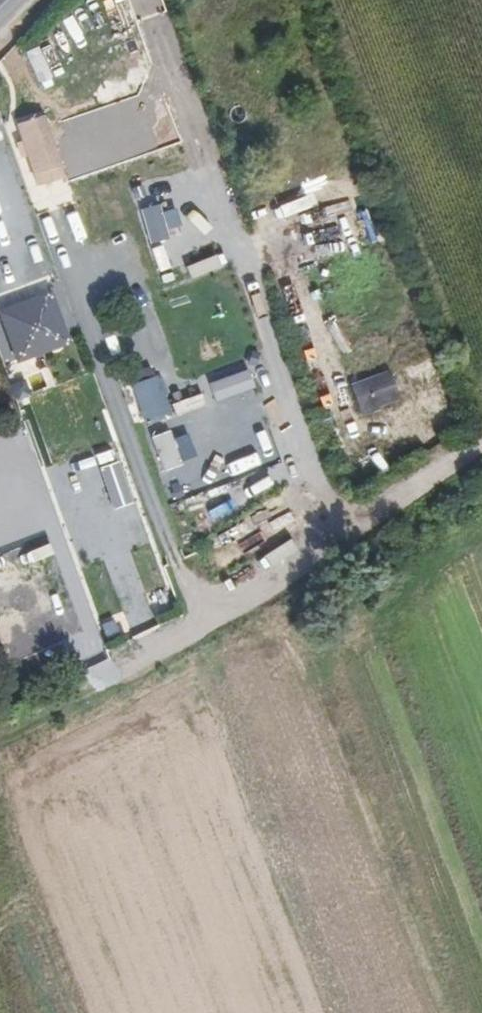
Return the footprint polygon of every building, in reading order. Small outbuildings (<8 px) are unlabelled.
[(34,175),(60,167),(44,117),(18,125),(34,175)] [(16,122),(8,124),(25,186),(34,183),(16,122)] [(334,181),(337,213),(352,211),(352,216),(368,215),(364,178),(334,181)] [(17,364),(71,346),(53,292),(0,310),(0,315),(17,364)] [(249,367),(210,381),(217,400),(256,387),(249,367)] [(151,368),(131,374),(145,421),(170,414),(159,377),(154,378),(151,368)] [(352,385),(362,412),(402,398),(392,370),(352,385)] [(392,460),(376,428),(348,442),(364,474),(392,460)]
